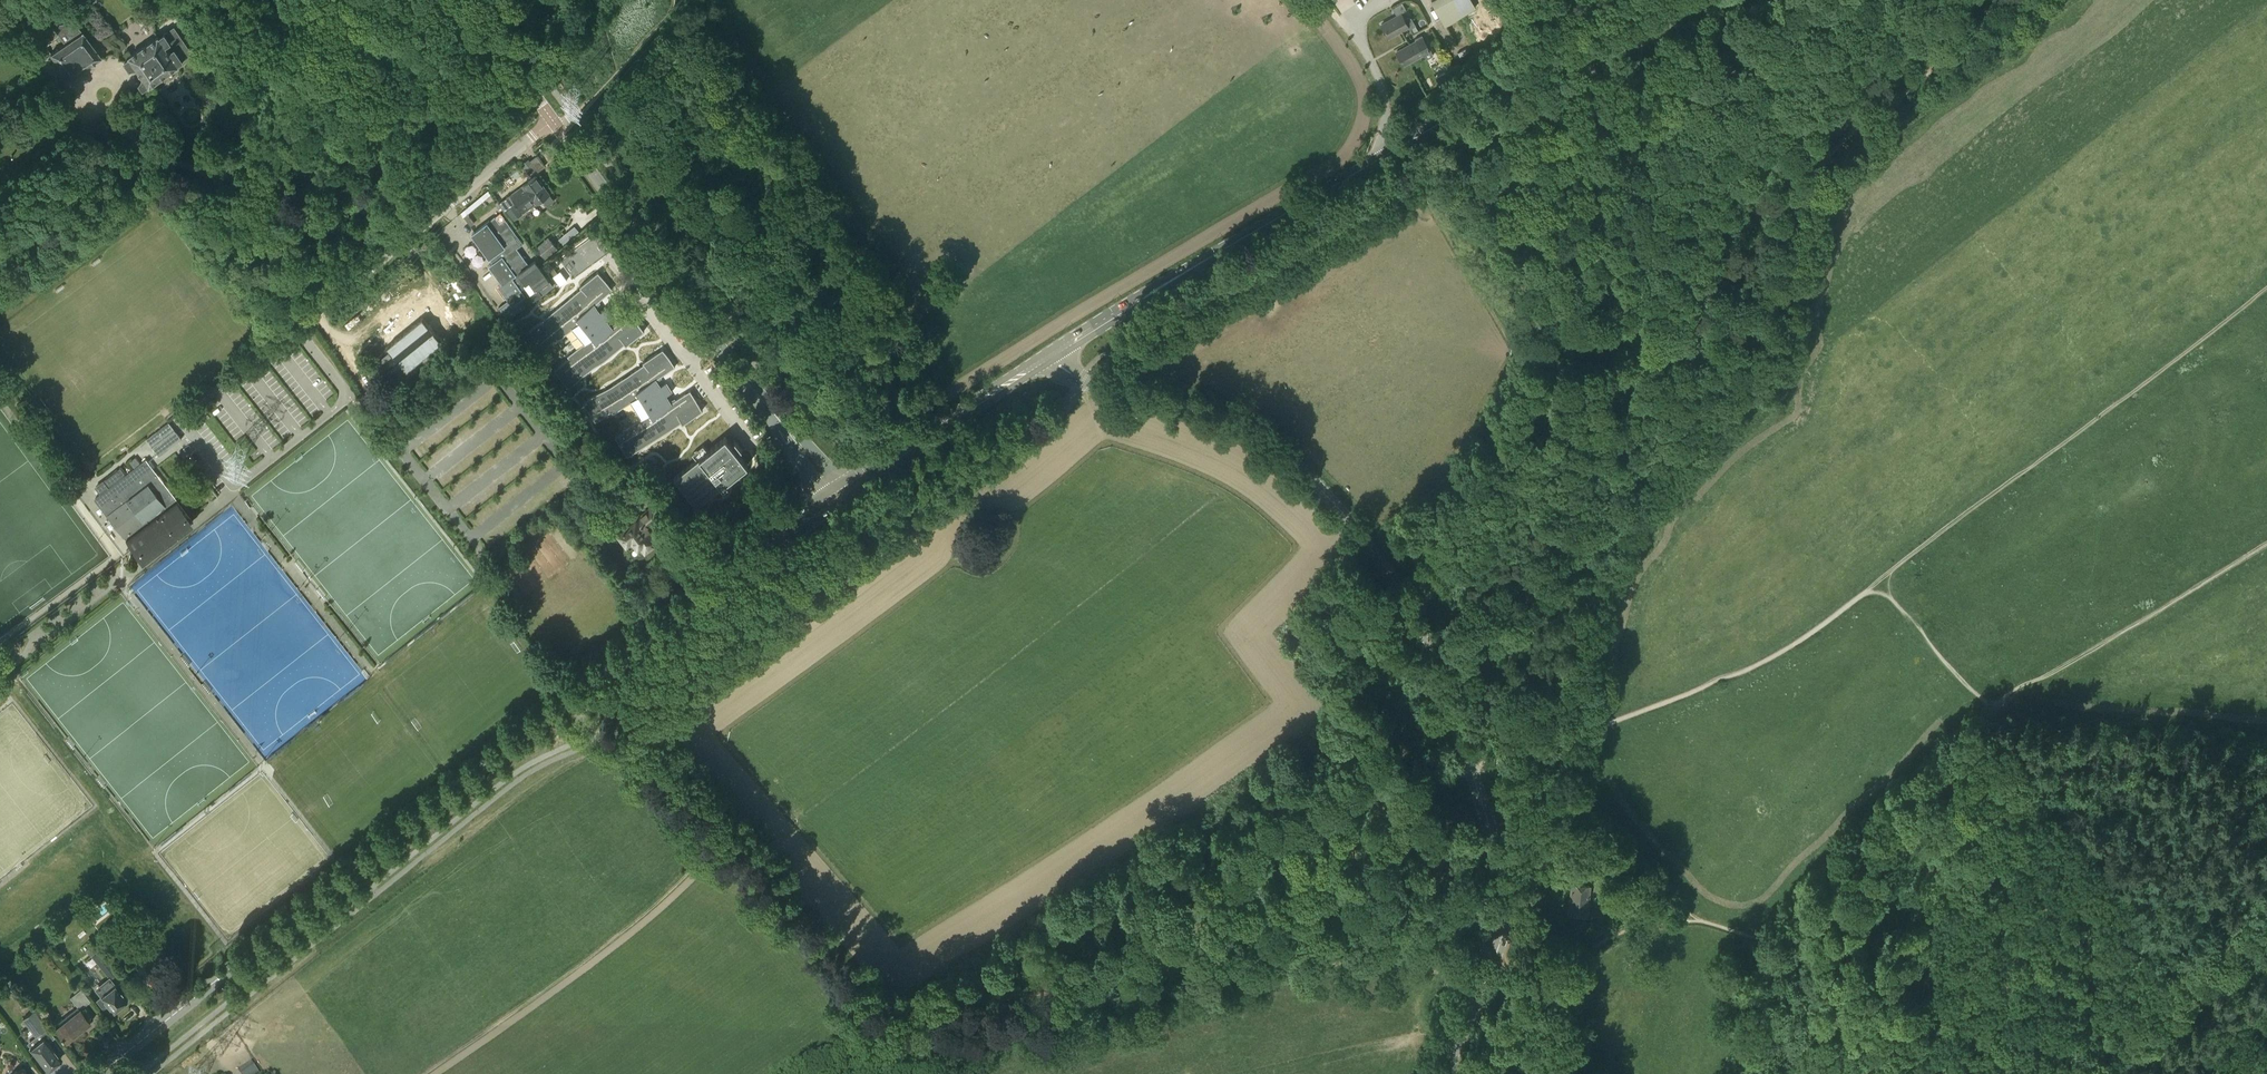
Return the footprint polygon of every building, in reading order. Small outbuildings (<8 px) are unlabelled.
[(1471,0),(1431,0),(1445,25),(1475,7),(1471,0)] [(1411,17),(1405,21),(1401,14),(1381,24),(1389,38),(1408,27),(1409,29),(1415,26),(1411,17)] [(207,32),(196,17),(190,22),(201,36),(207,32)] [(65,43),(60,46),(50,53),(50,54),(69,78),(100,57),(81,31),(80,30),(76,26),(73,25),(68,23),(65,23),(61,23),(57,24),(55,25),(53,27),(65,43)] [(130,57),(125,60),(130,69),(133,67),(137,67),(144,77),(142,80),(139,82),(143,88),(148,85),(149,86),(179,65),(178,64),(193,53),(175,26),(160,37),(159,35),(129,56),(130,57)] [(1416,41),(1397,51),(1404,65),(1430,51),(1421,35),(1415,39),(1416,41)] [(50,54),(50,53),(46,47),(39,52),(42,56),(43,57),(44,57),(45,57),(47,56),(50,54)] [(1434,77),(1445,72),(1436,53),(1425,58),(1434,77)] [(1453,69),(1437,78),(1441,85),(1457,77),(1453,69)] [(523,164),(529,173),(537,168),(531,159),(523,164)] [(505,211),(517,202),(527,195),(528,197),(544,186),(536,175),(523,185),(524,185),(499,203),(505,211)] [(527,195),(517,202),(524,212),(536,203),(538,202),(539,204),(544,201),(547,206),(555,200),(544,186),(528,197),(527,195)] [(507,211),(514,220),(522,214),(515,204),(507,211)] [(505,219),(504,220),(500,213),(472,234),(476,239),(489,257),(493,263),(490,265),(503,283),(499,286),(512,304),(521,297),(527,305),(545,292),(540,286),(549,280),(535,260),(528,265),(516,248),(522,243),(505,219)] [(545,258),(558,248),(549,237),(536,248),(545,258)] [(551,265),(547,268),(552,275),(557,272),(551,265)] [(568,280),(561,270),(553,276),(560,285),(568,280)] [(581,288),(525,334),(539,352),(554,340),(556,342),(572,329),(584,343),(567,356),(569,358),(554,370),(568,388),(625,342),(626,344),(645,328),(630,310),(628,312),(626,314),(617,322),(615,320),(612,323),(607,318),(613,314),(606,306),(601,310),(596,305),(600,302),(599,300),(609,293),(611,291),(613,289),(598,271),(579,287),(581,288)] [(387,350),(372,362),(392,386),(409,373),(407,371),(441,343),(422,319),(408,331),(386,349),(387,350)] [(644,363),(583,402),(595,422),(611,411),(613,413),(631,402),(640,417),(623,429),(624,431),(615,437),(625,451),(624,452),(626,454),(627,456),(681,421),(683,423),(703,410),(690,391),(688,392),(686,393),(676,400),(675,398),(670,401),(667,396),(672,392),(667,383),(661,387),(657,381),(662,378),(661,377),(671,370),(671,371),(674,369),(675,368),(663,348),(643,361),(644,363)] [(169,422),(158,431),(147,439),(159,455),(181,439),(169,422)] [(697,459),(674,477),(679,483),(687,493),(697,506),(715,491),(722,485),(723,487),(728,483),(727,481),(730,479),(735,475),(748,464),(738,452),(731,443),(725,436),(708,450),(697,459)] [(653,455),(620,480),(625,486),(657,461),(653,455)] [(136,457),(130,462),(135,468),(141,463),(136,457)] [(95,498),(124,536),(175,496),(146,459),(126,475),(120,468),(103,481),(96,486),(102,493),(95,498)] [(635,485),(644,497),(658,485),(649,473),(635,485)] [(193,511),(209,503),(205,494),(189,502),(193,511)] [(134,549),(142,559),(193,520),(175,496),(124,536),(134,549)] [(642,507),(635,499),(629,504),(635,512),(642,507)] [(661,516),(653,507),(618,534),(627,545),(632,541),(638,548),(641,546),(645,552),(658,542),(651,533),(654,530),(650,525),(661,516)] [(16,645),(6,652),(10,658),(20,651),(16,645)] [(1590,886),(1572,883),(1570,903),(1569,903),(1568,913),(1587,915),(1588,905),(1587,905),(1590,886)] [(156,947),(153,942),(142,930),(136,934),(150,952),(156,947)] [(109,960),(100,949),(91,956),(110,978),(117,973),(107,961),(109,960)] [(141,962),(140,963),(136,966),(143,974),(138,978),(144,985),(149,981),(150,982),(162,972),(146,952),(138,958),(141,962)] [(98,990),(102,995),(96,1000),(103,1009),(109,1004),(114,1010),(127,1000),(110,979),(104,984),(105,985),(98,990)] [(75,993),(70,997),(78,1007),(89,998),(81,988),(80,988),(76,983),(71,987),(75,993)] [(66,1040),(78,1031),(90,1021),(80,1008),(64,1021),(62,1019),(54,1025),(66,1040)] [(23,1019),(35,1036),(36,1036),(48,1027),(35,1010),(23,1019)] [(60,1059),(47,1043),(43,1038),(31,1047),(35,1053),(48,1069),(49,1068),(51,1068),(54,1066),(54,1064),(60,1059)]
